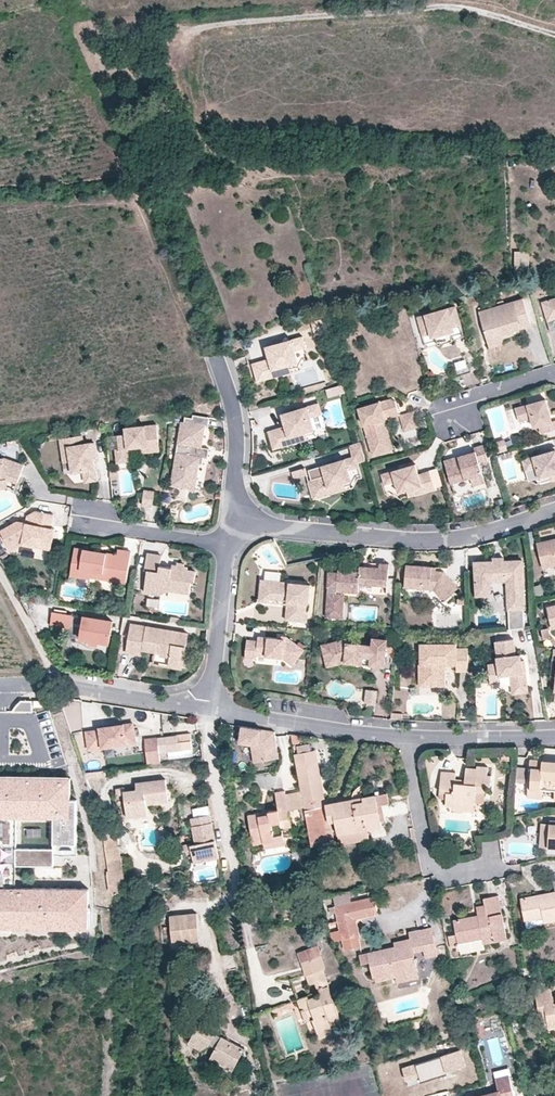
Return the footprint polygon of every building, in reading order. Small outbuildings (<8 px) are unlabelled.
[(514,250),(515,265),(529,265),(529,250),(514,250)] [(539,304),(546,323),(554,320),(554,298),(539,304)] [(477,313),(486,343),(498,340),(497,337),(510,333),(529,327),(521,300),(477,313)] [(435,337),(436,339),(450,335),(449,333),(452,327),(460,325),(453,306),(417,317),(422,336),(430,334),(435,337)] [(450,335),(436,339),(438,345),(452,341),(450,335)] [(285,343),(279,345),(268,348),(271,359),(262,362),(267,380),(287,375),(285,369),(291,367),(301,364),(297,352),(308,349),(305,338),(285,343)] [(498,340),(486,343),(488,350),(500,346),(498,340)] [(465,354),(451,359),(457,377),(471,372),(465,354)] [(267,380),(262,362),(254,364),(259,382),(267,380)] [(293,373),(291,367),(285,369),(287,375),(293,373)] [(344,385),(327,390),(329,397),(346,392),(344,385)] [(373,455),(387,451),(384,442),(386,441),(380,419),(380,418),(382,416),(400,411),(397,403),(397,402),(396,401),(395,401),(394,400),(392,399),(389,400),(359,409),(373,455)] [(517,408),(521,421),(532,417),(535,427),(540,425),(543,435),(554,431),(554,422),(550,423),(548,417),(552,416),(547,399),(517,408)] [(320,404),(298,411),(292,412),(289,413),(283,415),(286,427),(277,430),(283,448),(302,443),(300,435),(307,433),(316,431),(313,419),(323,416),(320,404)] [(415,410),(401,415),(405,430),(420,426),(415,410)] [(386,419),(401,415),(400,411),(382,416),(380,418),(380,419),(386,441),(384,442),(387,451),(395,449),(386,419)] [(194,418),(193,424),(207,426),(210,426),(211,418),(195,415),(194,418)] [(201,458),(204,458),(208,459),(209,449),(203,447),(207,426),(193,424),(194,418),(186,417),(186,422),(183,422),(172,482),(183,484),(184,477),(198,479),(200,464),(201,458)] [(128,448),(142,446),(148,446),(148,444),(159,443),(157,424),(125,428),(126,434),(117,435),(119,447),(116,448),(117,462),(129,460),(128,448)] [(283,448),(277,430),(270,432),(274,451),(283,448)] [(309,440),(307,433),(300,435),(302,443),(309,440)] [(93,453),(97,453),(95,442),(84,444),(83,435),(61,438),(64,458),(71,457),(73,473),(84,470),(86,481),(98,480),(94,459),(93,453)] [(505,439),(497,441),(500,451),(508,449),(505,439)] [(148,446),(142,446),(142,453),(160,451),(159,443),(148,444),(148,446)] [(366,462),(361,443),(350,447),(353,458),(357,457),(359,464),(366,462)] [(470,459),(468,455),(445,463),(452,485),(471,479),(474,487),(486,482),(480,464),(489,462),(484,444),(475,448),(476,452),(473,454),(475,457),(470,459)] [(546,448),(547,451),(542,453),(522,459),(526,470),(537,467),(540,477),(552,473),(554,480),(554,446),(546,448)] [(8,479),(17,483),(25,464),(6,457),(0,457),(0,480),(8,479)] [(353,482),(350,473),(360,469),(359,464),(357,457),(353,458),(338,462),(332,464),(309,471),(312,481),(317,480),(323,499),(342,493),(340,487),(353,482)] [(407,467),(401,469),(383,475),(386,486),(395,483),(399,493),(406,491),(411,489),(414,496),(436,489),(430,471),(420,475),(417,464),(407,467)] [(308,476),(306,469),(297,472),(299,478),(308,476)] [(183,484),(172,482),(172,486),(196,490),(198,479),(184,477),(183,484)] [(315,501),(323,499),(317,480),(312,481),(310,482),(315,501)] [(155,491),(145,489),(143,504),(153,506),(155,491)] [(53,514),(36,511),(27,516),(26,524),(15,522),(0,529),(0,534),(8,550),(22,544),(52,548),(55,528),(51,527),(53,514)] [(539,543),(545,568),(554,566),(554,539),(539,543)] [(117,555),(75,548),(71,575),(91,579),(92,572),(103,573),(102,579),(127,583),(131,552),(118,550),(117,555)] [(161,569),(161,566),(162,556),(147,554),(145,570),(148,570),(145,587),(157,588),(161,595),(169,591),(170,585),(180,586),(182,592),(190,594),(192,582),(196,583),(197,572),(189,571),(189,568),(185,567),(185,564),(178,563),(178,566),(173,565),(173,567),(167,567),(167,570),(161,569)] [(504,563),(494,563),(475,564),(476,583),(489,583),(507,583),(508,611),(524,611),(522,562),(504,563)] [(437,567),(407,565),(405,588),(434,589),(443,602),(458,590),(444,572),(437,572),(437,567)] [(338,574),(329,573),(327,588),(325,606),(337,607),(338,595),(336,595),(336,592),(357,595),(358,586),(376,588),(387,589),(389,572),(372,570),(360,568),(359,573),(338,571),(338,574)] [(262,580),(260,593),(269,594),(268,598),(288,600),(288,602),(294,603),(293,611),(287,610),(286,621),(307,623),(308,612),(306,612),(307,604),(309,604),(311,586),(262,580)] [(489,583),(476,583),(476,597),(490,597),(489,583)] [(157,588),(145,587),(145,593),(159,594),(161,595),(157,588)] [(387,589),(376,588),(375,596),(386,597),(387,589)] [(269,594),(260,593),(259,602),(287,605),(288,602),(288,600),(268,598),(269,594)] [(337,607),(325,606),(324,618),(341,619),(343,596),(338,595),(337,607)] [(525,628),(524,611),(508,611),(509,630),(525,628)] [(73,615),(53,612),(51,624),(71,628),(73,615)] [(84,617),(81,631),(85,631),(84,640),(90,641),(91,643),(92,644),(93,645),(95,645),(97,644),(98,643),(99,642),(109,643),(112,621),(84,617)] [(144,651),(158,653),(159,647),(163,647),(162,653),(161,656),(170,657),(183,659),(187,633),(132,624),(128,652),(144,655),(144,651)] [(303,651),(284,637),(284,639),(278,639),(257,636),(257,641),(246,639),(244,659),(255,660),(256,655),(280,657),(292,666),(303,651)] [(516,661),(515,655),(513,638),(496,641),(498,663),(488,664),(490,678),(501,677),(501,675),(505,669),(510,668),(510,673),(512,685),(527,683),(524,659),(522,660),(516,661)] [(356,664),(363,664),(363,662),(386,665),(388,641),(374,639),(373,646),(348,644),(347,639),(322,647),(325,658),(333,655),(336,666),(346,663),(356,664)] [(442,664),(446,664),(457,664),(457,670),(468,670),(468,647),(457,647),(457,642),(420,643),(421,663),(419,663),(419,680),(433,680),(433,685),(446,685),(446,668),(443,668),(442,664)] [(333,655),(325,658),(328,668),(336,666),(333,655)] [(182,668),(183,659),(170,657),(168,666),(182,668)] [(528,691),(527,683),(512,685),(513,693),(528,691)] [(377,692),(366,690),(364,704),(367,705),(366,708),(373,709),(373,708),(373,705),(375,705),(377,692)] [(136,743),(133,724),(100,729),(100,731),(86,733),(89,750),(136,743)] [(280,758),(276,732),(243,727),(240,742),(253,744),(255,762),(280,758)] [(191,733),(145,740),(148,765),(161,763),(160,753),(169,751),(192,748),(191,733)] [(300,736),(292,735),(294,744),(300,744),(300,736)] [(192,748),(169,751),(170,758),(194,755),(192,748)] [(305,807),(312,846),(329,843),(313,751),(295,754),(302,791),(305,807)] [(317,751),(313,751),(329,843),(336,842),(332,823),(330,823),(327,804),(326,800),(317,751)] [(533,760),(533,769),(543,769),(543,761),(533,760)] [(533,769),(531,789),(554,790),(553,799),(554,799),(554,762),(543,761),(543,769),(533,769)] [(477,785),(487,786),(491,786),(492,775),(488,775),(489,767),(478,766),(478,768),(467,767),(466,780),(466,785),(456,783),(456,779),(457,773),(443,772),(441,799),(447,799),(447,806),(454,807),(464,808),(464,812),(475,812),(476,803),(477,785)] [(533,769),(516,768),(515,787),(528,788),(531,789),(533,769)] [(105,771),(84,774),(87,780),(106,778),(105,771)] [(89,931),(90,891),(12,891),(12,868),(54,868),(55,857),(78,857),(78,802),(72,802),(72,780),(0,780),(0,930),(89,931)] [(145,790),(138,791),(123,793),(127,820),(148,817),(146,806),(169,803),(165,781),(143,784),(145,790)] [(486,804),(487,786),(477,785),(476,803),(486,804)] [(531,789),(528,788),(527,798),(553,799),(554,790),(531,789)] [(290,810),(287,794),(287,790),(277,793),(280,810),(269,812),(270,814),(259,816),(259,813),(249,815),(254,841),(264,840),(265,843),(286,840),(283,829),(293,827),(290,810)] [(305,807),(302,791),(287,794),(290,810),(305,807)] [(389,793),(378,795),(382,820),(387,820),(384,804),(391,803),(389,793)] [(330,823),(332,823),(337,822),(342,844),(371,840),(368,829),(384,826),(382,820),(378,795),(354,799),(330,804),(327,804),(330,823)] [(215,842),(210,814),(191,817),(195,843),(190,843),(192,861),(217,857),(216,848),(213,848),(212,842),(215,842)] [(549,848),(551,824),(542,824),(540,847),(549,848)] [(286,845),(286,840),(265,843),(266,849),(286,845)] [(524,912),(531,911),(533,919),(544,917),(546,923),(554,921),(554,892),(522,898),(524,912)] [(485,898),(487,913),(488,916),(478,918),(473,916),(456,920),(460,943),(477,940),(477,935),(483,934),(485,944),(508,939),(499,896),(485,898)] [(344,939),(356,937),(352,916),(378,911),(375,897),(337,906),(344,939)] [(352,916),(356,937),(360,936),(357,919),(379,914),(378,911),(352,916)] [(531,911),(524,912),(526,920),(533,919),(531,911)] [(196,913),(169,917),(173,944),(199,940),(196,913)] [(433,927),(421,930),(423,939),(435,936),(433,927)] [(397,949),(396,946),(361,954),(363,963),(371,961),(375,978),(396,973),(398,978),(408,976),(407,974),(419,971),(417,962),(428,960),(427,957),(439,955),(435,936),(423,939),(421,930),(410,932),(411,938),(403,940),(404,947),(397,949)] [(478,945),(485,944),(483,934),(477,935),(477,940),(478,945)] [(395,941),(396,946),(397,949),(404,947),(403,940),(395,941)] [(315,983),(318,989),(320,988),(321,993),(319,994),(309,998),(308,996),(299,1000),(303,1011),(312,1008),(316,1018),(314,1019),(318,1030),(332,1025),(331,1022),(341,1018),(323,969),(326,968),(322,955),(302,962),(310,984),(315,983)] [(408,976),(398,978),(399,982),(421,977),(419,971),(407,974),(408,976)] [(535,984),(536,992),(552,989),(551,981),(535,984)] [(536,992),(541,1016),(548,1014),(551,1028),(554,1027),(554,1002),(552,989),(536,992)] [(312,1008),(303,1011),(306,1021),(314,1019),(316,1018),(312,1008)] [(214,1037),(216,1033),(218,1029),(202,1020),(190,1042),(203,1049),(210,1044),(217,1048),(211,1059),(233,1071),(245,1050),(223,1037),(221,1041),(214,1037)] [(332,1025),(318,1030),(321,1038),(335,1033),(332,1025)] [(466,1066),(460,1047),(403,1067),(407,1079),(420,1075),(422,1081),(466,1066)] [(510,1075),(497,1078),(500,1090),(477,1095),(516,1095),(510,1075)]
